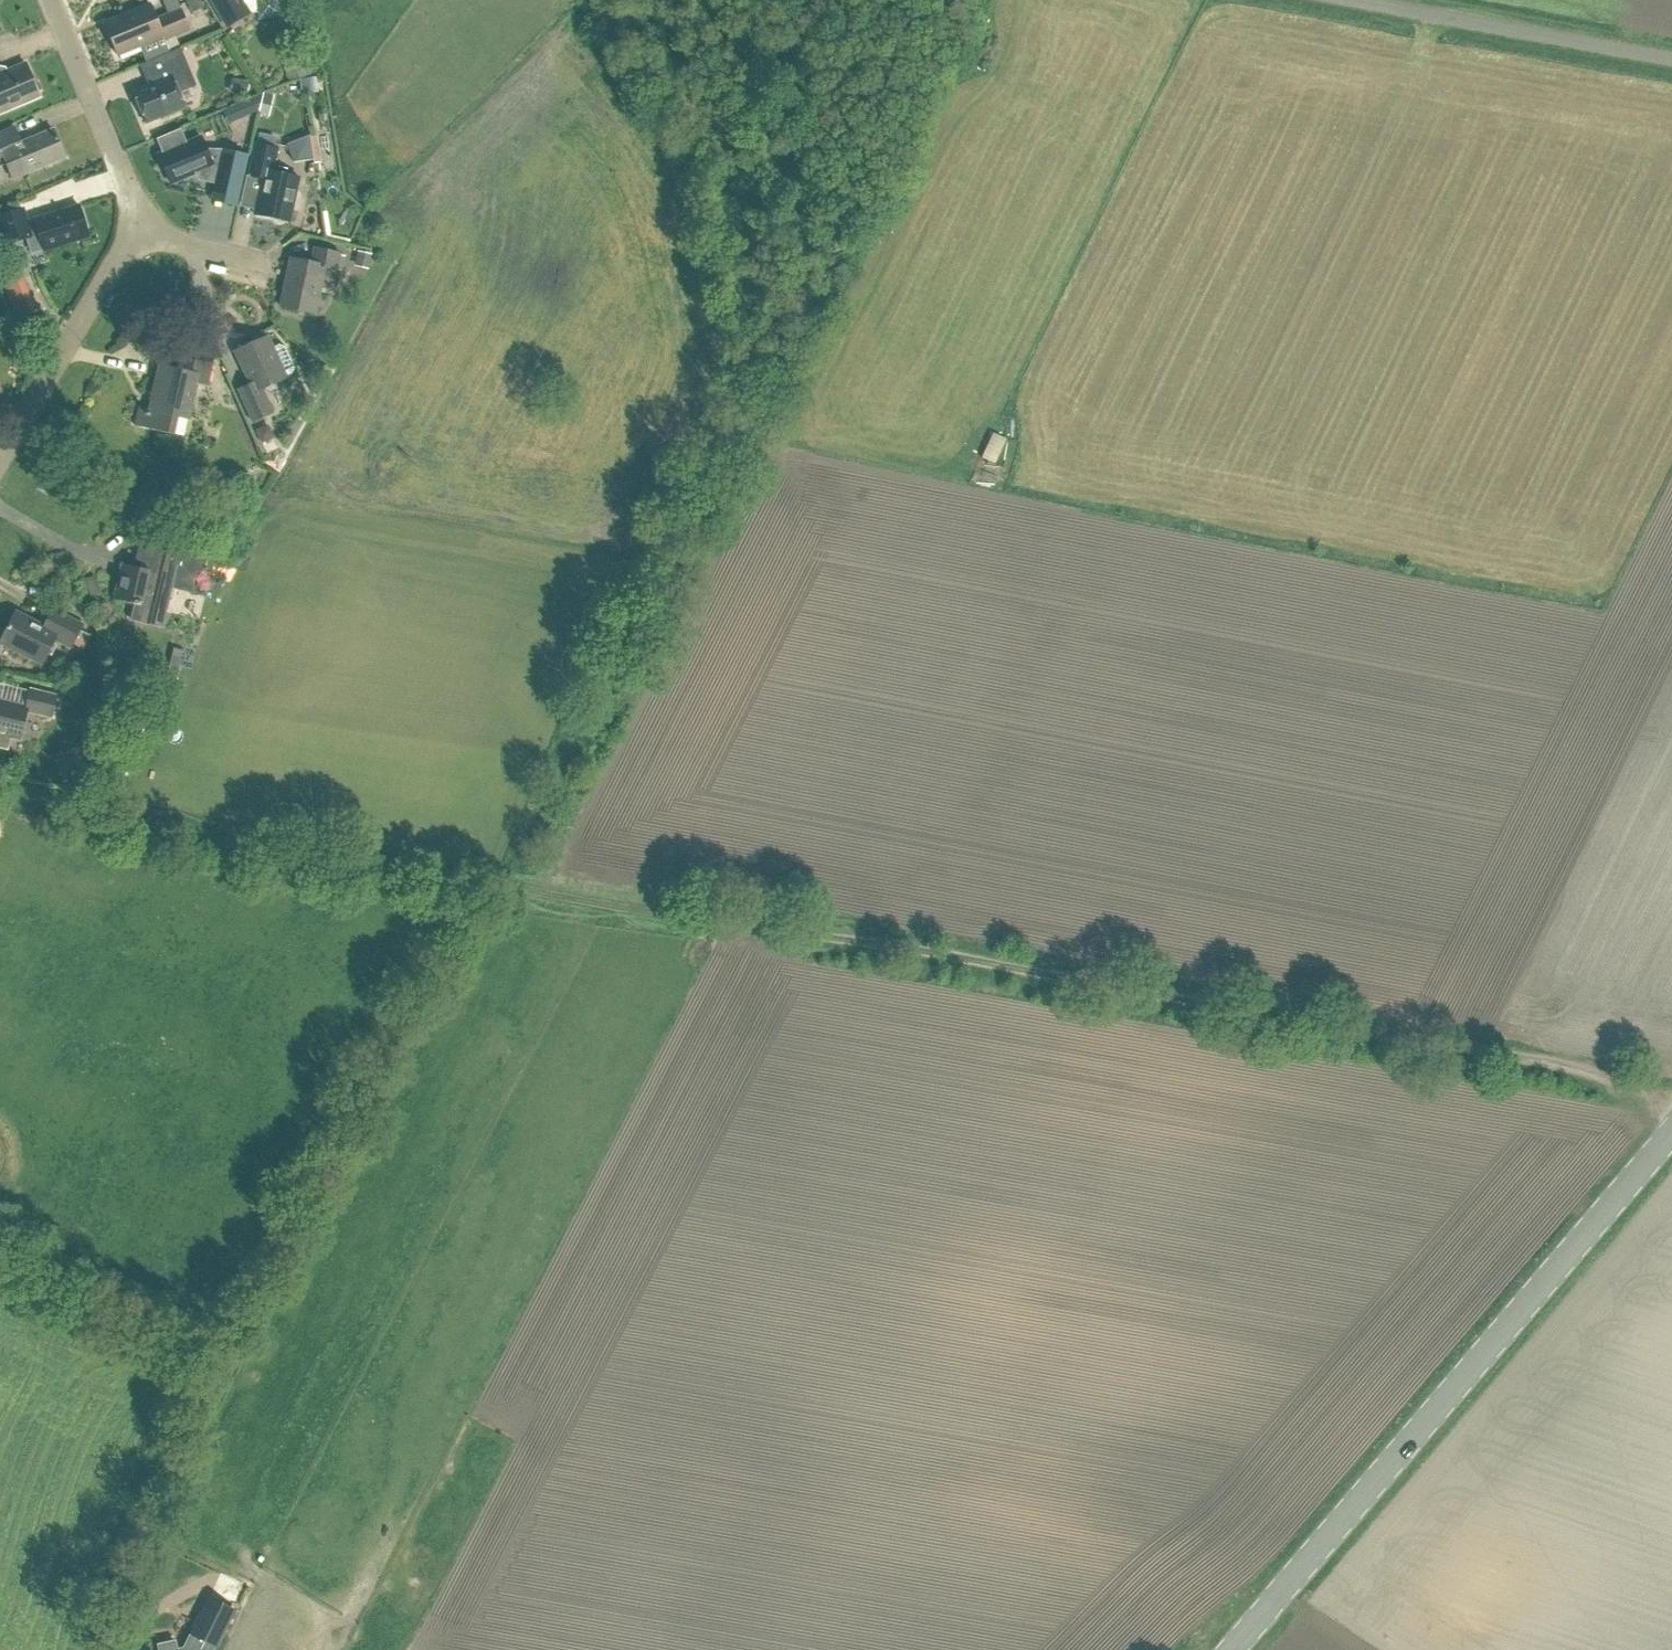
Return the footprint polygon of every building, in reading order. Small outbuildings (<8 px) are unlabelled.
[(205,10),(201,0),(187,0),(192,14),(205,10)] [(229,27),(252,13),(259,15),(259,22),(282,18),(280,0),(212,0),(229,27)] [(151,4),(106,23),(119,55),(141,46),(164,37),(166,42),(190,32),(181,9),(157,19),(151,4)] [(147,123),(186,107),(180,92),(196,85),(182,49),(179,50),(171,53),(142,65),(150,84),(134,91),(147,123)] [(304,76),(301,56),(282,59),(285,79),(304,76)] [(39,96),(25,64),(0,75),(0,113),(39,96)] [(233,81),(230,96),(247,99),(250,84),(233,81)] [(265,96),(260,117),(271,119),(275,99),(265,96)] [(14,127),(0,133),(0,160),(2,159),(11,180),(64,156),(53,130),(21,144),(14,127)] [(181,128),(157,139),(163,152),(159,154),(171,182),(195,172),(201,169),(203,174),(217,177),(223,155),(208,152),(202,137),(201,136),(187,142),(181,128)] [(297,209),(301,207),(303,198),(300,193),(296,192),(299,178),(272,172),(278,149),(256,144),(248,176),(262,179),(254,214),(274,219),(275,223),(280,224),(284,221),(289,222),(292,208),(297,209)] [(288,152),(290,175),(313,173),(311,150),(288,152)] [(217,177),(242,183),(248,158),(223,152),(223,154),(223,155),(217,177)] [(80,207),(28,222),(24,209),(0,216),(0,230),(5,247),(38,237),(42,249),(88,235),(80,207)] [(337,272),(341,255),(314,249),(310,264),(290,260),(280,307),(316,315),(326,269),(337,272)] [(357,249),(354,264),(367,267),(370,252),(357,249)] [(29,298),(13,306),(18,318),(35,310),(29,298)] [(274,349),(268,336),(233,352),(248,385),(237,390),(252,424),(277,413),(265,388),(294,375),(296,369),(287,348),(281,346),(274,349)] [(21,344),(13,348),(21,365),(30,361),(21,344)] [(210,386),(214,365),(195,361),(193,371),(166,366),(155,410),(139,407),(136,425),(175,434),(178,418),(190,420),(198,384),(210,386)] [(268,424),(256,430),(262,443),(274,437),(268,424)] [(982,472),(996,477),(1006,451),(992,445),(982,472)] [(121,566),(114,601),(133,605),(130,621),(164,628),(179,562),(180,557),(180,554),(138,545),(134,568),(121,566)] [(180,557),(179,562),(201,567),(205,553),(182,548),(180,554),(180,557)] [(71,650),(84,625),(52,609),(43,627),(16,614),(1,643),(43,665),(55,642),(71,650)] [(0,700),(0,749),(7,751),(10,738),(19,740),(25,714),(51,720),(56,696),(30,690),(26,707),(0,700)] [(237,1610),(209,1596),(185,1644),(198,1649),(217,1649),(237,1610)]
